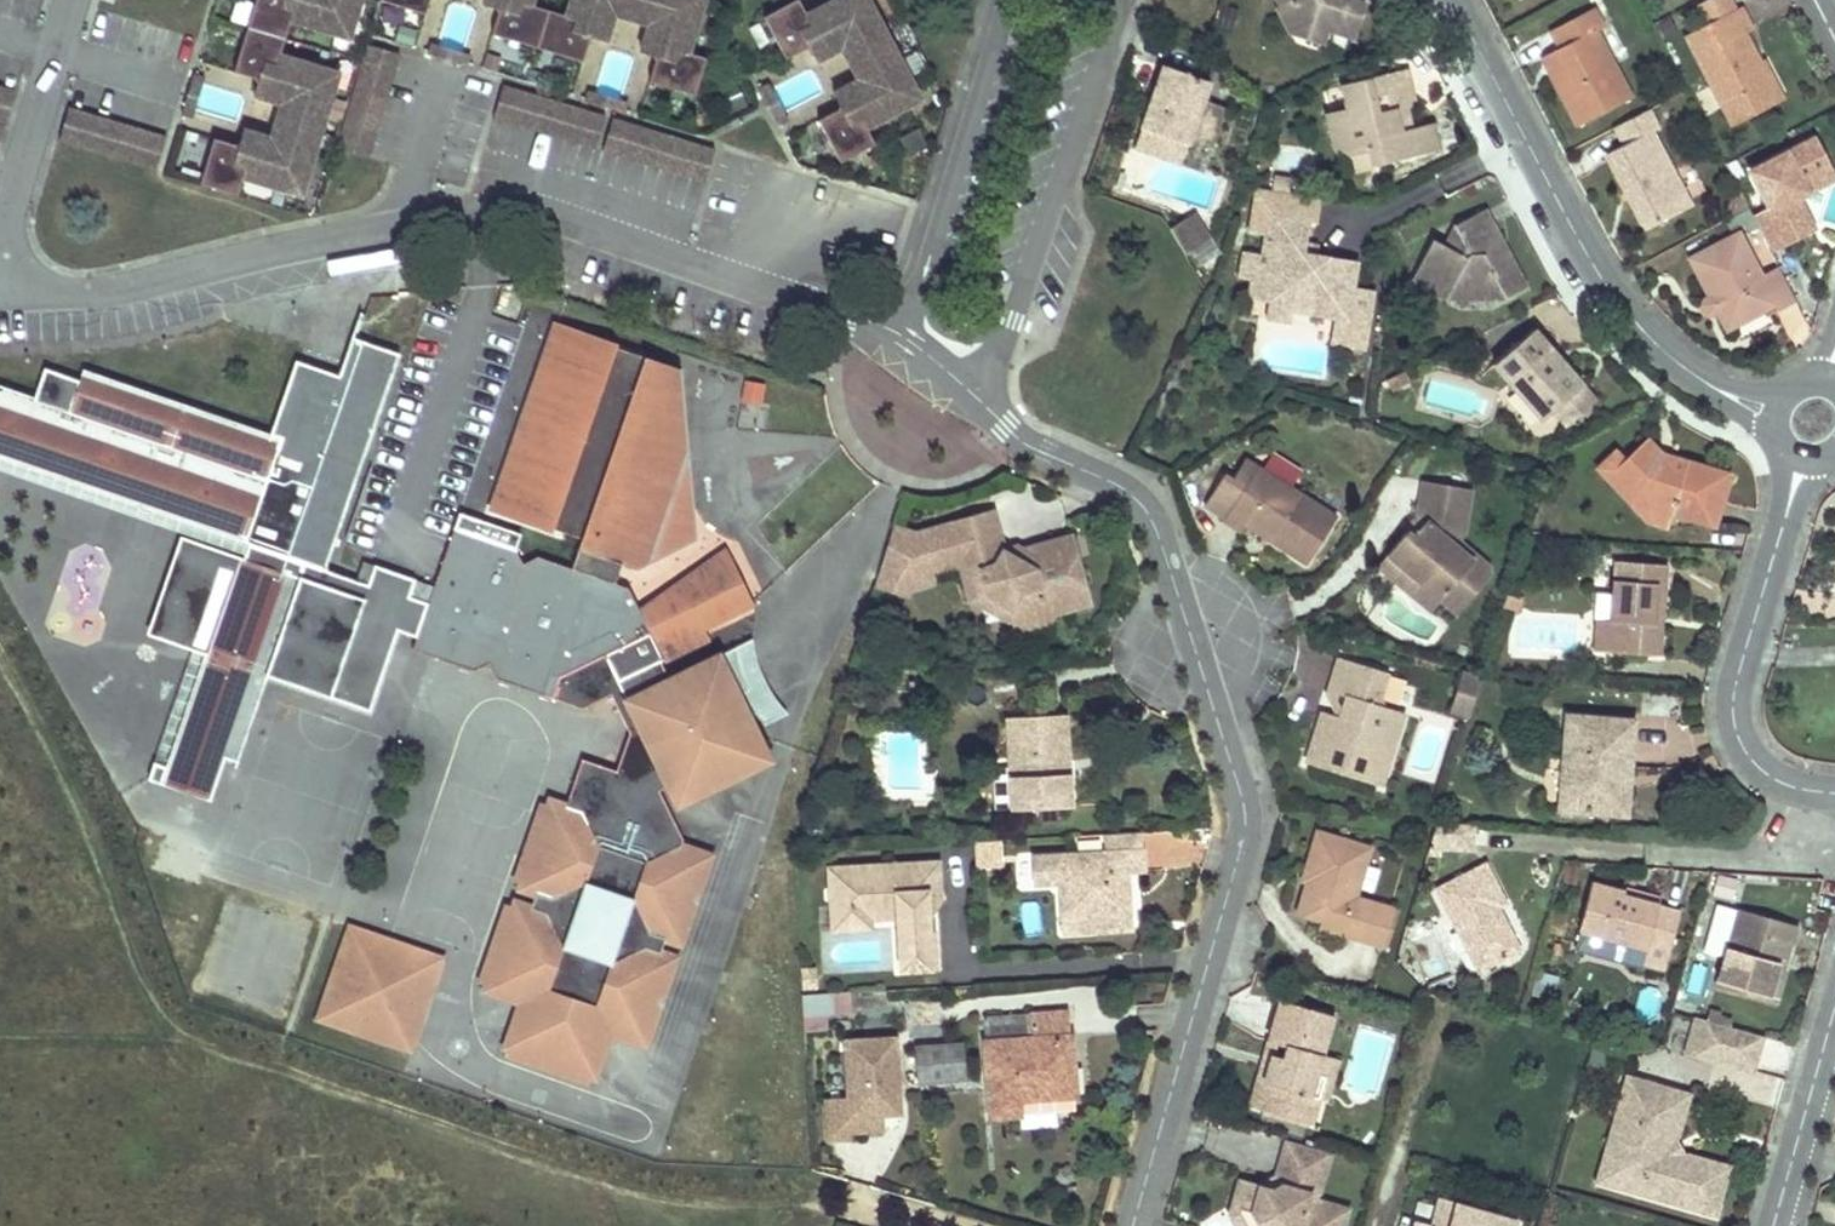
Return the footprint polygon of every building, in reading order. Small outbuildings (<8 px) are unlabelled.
[(234,71),(258,78),(253,94),(281,103),(270,138),(243,129),(238,147),(213,139),(199,184),(237,195),(242,177),(287,190),(304,182),(334,86),(324,69),(279,54),(290,20),(334,35),(351,26),(359,0),(255,0),(234,71)] [(380,0),(424,14),(429,0),(380,0)] [(630,20),(647,25),(639,51),(656,56),(648,81),(694,96),(705,59),(688,53),(702,7),(698,0),(569,0),(564,16),(530,6),(532,0),(483,0),(482,4),(499,9),(491,34),(581,61),(589,36),(605,41),(613,15),(630,20)] [(843,86),(831,92),(839,108),(816,120),(838,163),(874,145),(865,128),(906,107),(911,88),(868,0),(835,0),(806,15),(798,0),(797,0),(763,17),(784,58),(806,47),(814,61),(840,48),(856,80),(843,86)] [(1277,6),(1273,8),(1287,32),(1300,25),(1326,33),(1352,41),(1364,2),(1358,0),(1274,0),(1277,6)] [(1743,33),(1746,31),(1751,30),(1739,7),(1686,35),(1731,127),(1753,116),(1749,108),(1771,97),(1754,65),(1758,63),(1743,33)] [(1593,8),(1550,30),(1559,48),(1551,51),(1568,85),(1557,90),(1575,126),(1629,99),(1594,31),(1602,26),(1593,8)] [(1326,33),(1300,25),(1287,32),(1322,44),(1326,33)] [(395,58),(364,49),(334,148),(364,157),(395,58)] [(1568,85),(1551,51),(1540,57),(1557,90),(1568,85)] [(1782,101),(1762,61),(1758,63),(1754,65),(1771,97),(1749,108),(1753,116),(1782,101)] [(1162,65),(1152,93),(1159,96),(1156,106),(1148,103),(1133,147),(1179,163),(1188,136),(1201,99),(1208,81),(1162,65)] [(1412,102),(1405,71),(1369,80),(1373,95),(1384,92),(1388,107),(1394,106),(1400,131),(1411,129),(1406,104),(1412,102)] [(182,113),(192,116),(204,79),(194,76),(182,113)] [(1341,85),(1344,97),(1346,109),(1329,113),(1325,114),(1332,145),(1349,156),(1368,151),(1371,165),(1436,150),(1430,124),(1411,129),(1400,131),(1394,106),(1388,107),(1384,92),(1373,95),(1369,80),(1341,85)] [(776,125),(787,119),(769,84),(758,90),(776,125)] [(1344,97),(1341,85),(1323,90),(1329,113),(1346,109),(1344,97)] [(595,150),(604,117),(503,86),(493,120),(595,150)] [(14,94),(0,90),(0,140),(14,94)] [(624,114),(627,103),(589,92),(586,103),(624,114)] [(1156,106),(1159,96),(1152,93),(1148,103),(1156,106)] [(1216,104),(1201,99),(1188,136),(1203,141),(1216,104)] [(58,141),(155,171),(165,138),(68,108),(58,141)] [(1633,188),(1635,192),(1637,195),(1630,199),(1646,227),(1690,204),(1651,130),(1658,127),(1648,109),(1615,127),(1624,144),(1606,153),(1626,191),(1633,188)] [(613,120),(603,152),(704,182),(714,150),(613,120)] [(1768,211),(1752,219),(1769,252),(1811,230),(1795,199),(1791,191),(1828,172),(1812,141),(1749,174),(1768,211)] [(1368,151),(1349,156),(1352,170),(1371,165),(1368,151)] [(1791,191),(1795,199),(1832,180),(1828,172),(1791,191)] [(1292,180),(1274,177),(1271,190),(1289,193),(1292,180)] [(1635,192),(1633,188),(1626,191),(1630,199),(1637,195),(1635,192)] [(1483,301),(1491,296),(1499,292),(1504,301),(1525,290),(1508,258),(1501,262),(1491,245),(1498,241),(1481,211),(1452,226),(1445,246),(1432,241),(1411,284),(1445,301),(1449,293),(1465,302),(1483,301)] [(1300,255),(1303,238),(1306,221),(1269,214),(1262,258),(1245,255),(1241,277),(1254,279),(1250,298),(1269,301),(1291,304),(1289,312),(1330,318),(1345,321),(1349,296),(1355,265),(1300,255)] [(1189,215),(1169,227),(1185,253),(1205,240),(1189,215)] [(1726,329),(1750,317),(1774,306),(1777,312),(1795,303),(1777,267),(1760,275),(1739,233),(1690,259),(1708,293),(1719,315),(1726,329)] [(1501,262),(1508,258),(1498,241),(1491,245),(1501,262)] [(1491,296),(1483,301),(1504,301),(1499,292),(1491,296)] [(1449,293),(1445,301),(1465,302),(1449,293)] [(1719,315),(1708,293),(1699,304),(1699,305),(1700,307),(1703,313),(1710,317),(1711,317),(1712,317),(1713,317),(1719,315)] [(1365,299),(1349,296),(1345,321),(1330,318),(1325,345),(1357,351),(1365,299)] [(1266,320),(1287,323),(1289,312),(1291,304),(1269,301),(1266,320)] [(498,679),(552,701),(580,710),(609,697),(627,735),(614,774),(579,762),(563,807),(547,802),(546,807),(529,855),(519,884),(516,891),(531,897),(527,909),(512,904),(510,908),(484,984),(480,993),(517,1006),(501,1050),(507,1052),(531,1060),(587,1080),(591,1082),(605,1037),(643,1050),(674,961),(658,955),(662,942),(678,947),(710,858),(680,848),(682,842),(658,792),(665,788),(675,808),(765,766),(752,733),(746,728),(743,724),(738,718),(734,712),(730,706),(727,699),(724,692),(721,685),(719,677),(717,670),(716,663),(716,659),(667,682),(658,664),(708,638),(704,628),(753,602),(733,563),(689,584),(686,598),(675,596),(659,606),(649,602),(639,609),(629,589),(616,584),(623,567),(638,573),(691,543),(684,532),(674,515),(666,503),(658,483),(655,472),(650,458),(648,445),(647,434),(647,423),(649,417),(652,409),(656,401),(660,393),(671,380),(680,373),(612,346),(602,351),(596,338),(560,324),(544,363),(551,376),(542,383),(512,459),(518,472),(505,480),(492,512),(531,528),(543,515),(549,524),(585,538),(573,570),(540,557),(524,564),(516,553),(458,531),(412,648),(476,673),(491,669),(498,679)] [(1580,386),(1557,358),(1533,331),(1494,365),(1541,421),(1552,412),(1580,386)] [(699,538),(680,373),(671,380),(660,393),(656,401),(652,409),(649,417),(647,423),(647,434),(648,445),(650,458),(655,472),(658,483),(666,503),(674,515),(684,532),(691,543),(699,538)] [(1409,384),(1405,376),(1385,387),(1389,395),(1409,384)] [(68,419),(266,484),(279,444),(81,379),(68,419)] [(742,402),(765,402),(765,381),(742,381),(742,402)] [(1563,426),(1592,400),(1580,386),(1552,412),(1563,426)] [(242,546),(257,503),(0,415),(0,463),(242,546)] [(1655,463),(1659,452),(1645,438),(1621,461),(1630,471),(1613,486),(1646,522),(1659,509),(1671,513),(1711,526),(1727,476),(1679,460),(1666,461),(1663,466),(1655,463)] [(1679,460),(1659,452),(1655,463),(1663,466),(1666,461),(1679,460)] [(1613,453),(1597,469),(1613,486),(1630,471),(1621,461),(1613,453)] [(1244,487),(1255,469),(1240,459),(1229,477),(1244,487)] [(1255,469),(1244,487),(1223,518),(1221,522),(1239,534),(1243,528),(1247,521),(1271,537),(1267,543),(1303,567),(1334,520),(1255,469)] [(1223,518),(1244,487),(1229,477),(1222,472),(1202,503),(1223,518)] [(1430,517),(1462,542),(1467,536),(1474,492),(1420,483),(1414,525),(1418,530),(1430,517)] [(1659,509),(1646,522),(1666,527),(1671,513),(1659,509)] [(906,587),(912,576),(928,572),(956,565),(966,600),(969,599),(987,595),(1006,605),(1005,607),(1008,619),(1011,629),(1044,620),(1042,614),(1085,602),(1067,535),(1018,548),(1015,550),(1012,556),(1001,550),(1000,547),(990,511),(913,531),(891,524),(875,573),(872,582),(903,592),(906,587)] [(1430,517),(1418,530),(1416,535),(1411,540),(1405,535),(1385,558),(1417,586),(1407,597),(1429,617),(1439,605),(1455,620),(1463,611),(1491,579),(1491,567),(1462,542),(1430,517)] [(1247,521),(1243,528),(1267,543),(1271,537),(1247,521)] [(1418,530),(1414,525),(1412,527),(1405,535),(1411,540),(1416,535),(1418,530)] [(1010,544),(1000,547),(1001,550),(1012,556),(1015,550),(1018,548),(1010,544)] [(728,552),(649,602),(659,606),(675,596),(686,598),(689,584),(733,563),(728,552)] [(1417,586),(1385,558),(1375,569),(1407,597),(1417,586)] [(1665,566),(1616,563),(1611,622),(1596,621),(1594,652),(1649,657),(1654,605),(1662,606),(1665,566)] [(1669,607),(1672,567),(1665,566),(1662,606),(1669,607)] [(166,793),(206,806),(284,583),(243,569),(166,793)] [(928,572),(912,576),(906,587),(931,581),(928,572)] [(1522,599),(1506,594),(1501,612),(1517,617),(1522,599)] [(987,595),(969,599),(1008,619),(1005,607),(1006,605),(987,595)] [(1649,657),(1658,657),(1662,606),(1654,605),(1649,657)] [(756,672),(753,665),(751,657),(750,649),(749,644),(716,659),(716,663),(717,670),(719,677),(721,685),(724,692),(727,699),(740,693),(743,699),(747,706),(751,712),(756,718),(761,724),(763,725),(783,715),(781,713),(776,707),(771,701),(766,694),(763,687),(759,680),(756,672)] [(1347,695),(1382,706),(1378,696),(1385,673),(1338,659),(1327,694),(1346,699),(1347,695)] [(1468,718),(1481,675),(1463,670),(1451,713),(1468,718)] [(1404,713),(1382,706),(1347,695),(1346,699),(1339,720),(1321,714),(1312,742),(1387,766),(1404,713)] [(1009,776),(1067,774),(1065,713),(1007,714),(1008,762),(1009,776)] [(1628,774),(1630,749),(1632,723),(1566,716),(1559,810),(1610,814),(1611,794),(1613,773),(1628,774)] [(1387,766),(1312,742),(1307,760),(1382,784),(1387,766)] [(992,805),(1010,804),(1009,776),(1008,762),(991,762),(992,805)] [(1610,814),(1625,816),(1628,774),(1613,773),(1611,794),(1610,814)] [(1067,774),(1009,776),(1010,804),(1067,802),(1067,774)] [(529,855),(546,807),(540,805),(513,882),(519,884),(529,855)] [(1370,844),(1317,829),(1307,866),(1319,870),(1307,913),(1328,918),(1328,919),(1347,924),(1344,934),(1364,940),(1375,903),(1355,897),(1370,844)] [(995,839),(970,841),(971,866),(997,865),(995,839)] [(1137,851),(1031,857),(1032,884),(1057,883),(1060,933),(1080,932),(1079,917),(1125,915),(1123,874),(1138,873),(1137,851)] [(1483,864),(1435,889),(1478,971),(1520,950),(1503,919),(1497,923),(1490,910),(1497,907),(1504,903),(1483,864)] [(933,889),(934,905),(943,905),(941,866),(831,872),(835,934),(875,932),(875,925),(900,923),(898,890),(933,889)] [(1319,870),(1307,866),(1295,909),(1307,913),(1319,870)] [(1619,892),(1587,883),(1574,931),(1608,941),(1605,954),(1665,970),(1679,916),(1652,909),(1653,907),(1618,897),(1619,892)] [(1619,892),(1618,897),(1653,907),(1656,898),(1621,888),(1619,892)] [(937,970),(934,905),(933,889),(898,890),(900,923),(903,972),(937,970)] [(484,984),(510,908),(505,907),(479,983),(484,984)] [(1497,907),(1490,910),(1497,923),(1503,919),(1497,907)] [(1793,926),(1735,909),(1712,988),(1770,1004),(1781,967),(1773,964),(1779,941),(1788,943),(1793,926)] [(1079,917),(1080,932),(1126,929),(1125,915),(1079,917)] [(1328,918),(1325,929),(1344,934),(1347,924),(1328,919),(1328,918)] [(441,960),(347,928),(315,1022),(409,1054),(441,960)] [(1788,943),(1779,941),(1773,964),(1781,967),(1788,943)] [(810,964),(798,965),(799,981),(810,980),(810,964)] [(851,1018),(850,994),(813,996),(814,1020),(851,1018)] [(799,1021),(814,1020),(813,996),(798,997),(799,1021)] [(1270,1034),(1287,1040),(1320,1050),(1331,1010),(1281,996),(1270,1034)] [(1016,1101),(1060,1098),(1059,1072),(1071,1072),(1067,1013),(1029,1016),(1030,1040),(985,1043),(990,1119),(1004,1118),(1017,1117),(1016,1101)] [(1030,1040),(1029,1016),(983,1019),(985,1043),(1030,1040)] [(1703,1020),(1695,1018),(1685,1053),(1693,1055),(1703,1020)] [(1762,1037),(1703,1020),(1693,1055),(1752,1072),(1762,1037)] [(1287,1040),(1270,1034),(1250,1101),(1260,1104),(1275,1052),(1283,1054),(1287,1040)] [(893,1095),(891,1066),(897,1066),(896,1051),(895,1040),(844,1043),(847,1099),(826,1101),(829,1142),(851,1140),(851,1134),(850,1120),(883,1118),(894,1110),(900,1110),(899,1095),(893,1095)] [(1320,1050),(1287,1040),(1283,1054),(1275,1052),(1260,1104),(1311,1118),(1319,1092),(1309,1088),(1320,1050)] [(917,1084),(940,1083),(963,1082),(961,1047),(915,1050),(917,1084)] [(917,1084),(915,1050),(896,1051),(897,1066),(898,1086),(917,1084)] [(1319,1092),(1327,1094),(1338,1055),(1320,1050),(1309,1088),(1319,1092)] [(531,1060),(507,1052),(505,1058),(585,1086),(587,1080),(531,1060)] [(1059,1072),(1060,1098),(1072,1097),(1071,1072),(1059,1072)] [(1651,1084),(1638,1080),(1608,1185),(1621,1189),(1639,1128),(1650,1131),(1655,1107),(1645,1104),(1651,1084)] [(1679,1149),(1694,1096),(1651,1084),(1645,1104),(1655,1107),(1650,1131),(1639,1128),(1621,1189),(1725,1218),(1736,1177),(1684,1163),(1679,1149)] [(1701,1098),(1694,1096),(1679,1149),(1684,1163),(1736,1177),(1738,1172),(1697,1160),(1688,1145),(1701,1098)] [(883,1118),(850,1120),(851,1134),(884,1132),(883,1118)] [(1280,1186),(1310,1194),(1317,1191),(1328,1153),(1285,1140),(1275,1176),(1280,1186)] [(1280,1186),(1275,1176),(1257,1188),(1269,1191),(1280,1186)] [(1280,1186),(1269,1191),(1257,1188),(1236,1182),(1229,1207),(1246,1212),(1253,1225),(1340,1225),(1344,1210),(1314,1201),(1310,1194),(1280,1186)] [(1431,1220),(1450,1225),(1458,1201),(1438,1195),(1431,1220)] [(1458,1201),(1450,1225),(1517,1225),(1519,1218),(1458,1201)] [(1246,1212),(1229,1207),(1227,1216),(1232,1225),(1253,1225),(1246,1212)] [(1450,1225),(1431,1220),(1415,1215),(1412,1225),(1450,1225)]
